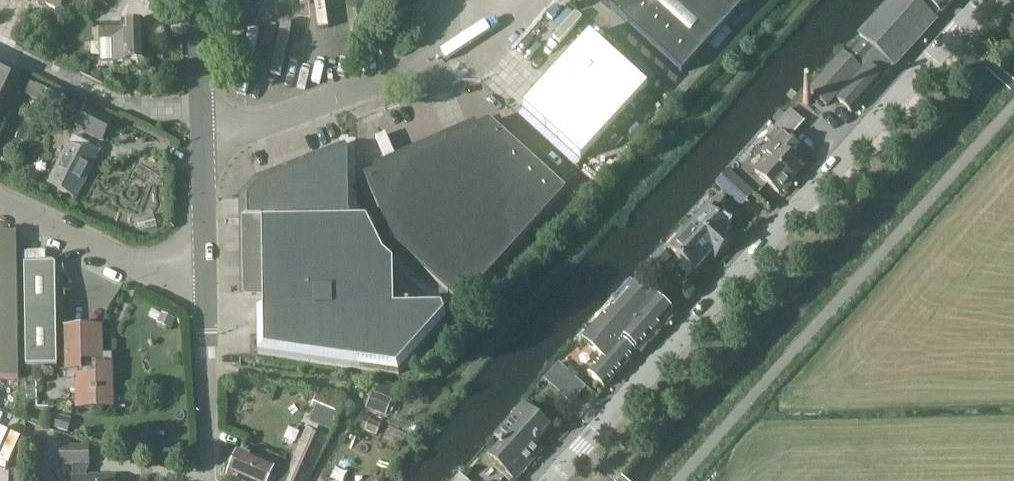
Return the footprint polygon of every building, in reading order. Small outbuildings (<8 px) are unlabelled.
[(63,0),(39,0),(58,10),(63,0)] [(749,0),(601,0),(682,73),(749,0)] [(936,21),(934,19),(915,1),(913,0),(892,0),(859,37),(863,40),(875,51),(880,56),(893,68),(936,21)] [(954,0),(916,0),(915,1),(934,19),(939,13),(941,15),(954,0)] [(143,61),(142,25),(100,26),(100,38),(112,38),(112,62),(143,61)] [(587,34),(520,109),(579,162),(594,146),(647,88),(587,34)] [(825,107),(875,51),(863,40),(848,57),(844,54),(809,93),(825,107)] [(851,113),(893,68),(880,56),(838,101),(851,113)] [(0,74),(0,103),(13,77),(11,76),(9,78),(0,74)] [(101,142),(110,122),(85,109),(76,129),(101,142)] [(780,111),(773,119),(777,123),(774,126),(780,131),(789,139),(804,122),(790,109),(788,111),(784,115),(780,111)] [(461,305),(564,191),(488,123),(363,179),(392,243),(461,305)] [(767,157),(754,172),(777,193),(801,167),(794,161),(803,151),(789,139),(780,131),(771,141),(761,152),(767,157)] [(75,200),(95,161),(100,151),(71,137),(47,186),(75,200)] [(351,221),(349,152),(346,145),(259,181),(261,184),(247,197),(243,198),(243,217),(244,295),(264,295),(264,311),(395,310),(394,265),(383,257),(381,257),(368,221),(351,221)] [(34,188),(40,175),(26,169),(20,181),(34,188)] [(719,187),(729,196),(741,181),(732,173),(729,170),(716,184),(719,187)] [(716,218),(724,209),(717,203),(709,211),(707,209),(699,218),(702,220),(688,237),(708,255),(714,260),(730,243),(726,239),(732,232),(716,218)] [(18,379),(15,234),(0,234),(0,379),(18,379)] [(693,272),(708,255),(688,237),(684,234),(669,251),(693,272)] [(662,266),(671,256),(661,246),(651,257),(662,266)] [(25,368),(57,367),(54,264),(23,265),(25,368)] [(604,388),(672,313),(637,282),(585,339),(586,341),(582,346),(596,358),(585,370),(604,388)] [(395,318),(395,310),(264,311),(258,311),(259,355),(398,377),(447,322),(445,317),(395,318)] [(171,330),(176,320),(162,313),(157,322),(171,330)] [(102,366),(101,329),(65,330),(66,372),(75,372),(76,409),(112,408),(111,366),(102,366)] [(559,364),(544,380),(556,391),(571,374),(559,364)] [(26,396),(36,396),(36,387),(26,387),(26,396)] [(341,419),(348,402),(321,390),(314,407),(341,419)] [(388,416),(395,398),(375,390),(367,408),(388,416)] [(538,442),(552,427),(525,402),(511,418),(496,435),(504,442),(514,451),(528,434),(538,442)] [(54,416),(50,426),(68,432),(71,422),(54,416)] [(369,419),(364,430),(376,435),(381,423),(369,419)] [(330,436),(309,427),(289,472),(239,451),(229,476),(240,480),(309,480),(330,436)] [(504,442),(490,459),(515,480),(518,480),(525,474),(531,467),(546,450),(538,442),(528,434),(514,451),(504,442)] [(87,465),(89,465),(88,449),(60,449),(60,465),(73,465),(73,479),(73,480),(115,480),(115,478),(87,479),(87,465)]
